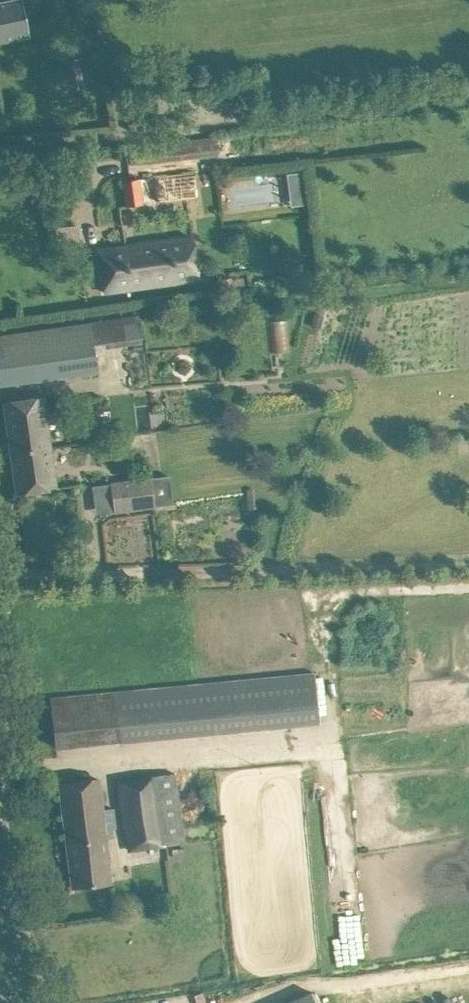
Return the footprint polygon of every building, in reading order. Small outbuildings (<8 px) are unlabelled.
[(0,3),(0,41),(28,35),(22,0),(16,0),(0,3)] [(83,60),(65,61),(67,84),(85,82),(83,60)] [(147,160),(216,157),(216,137),(146,139),(147,160)] [(190,171),(159,172),(160,197),(191,195),(190,171)] [(137,178),(122,180),(126,207),(142,205),(137,178)] [(77,225),(56,225),(56,240),(77,240),(77,225)] [(192,237),(116,247),(96,250),(102,292),(198,279),(192,237)] [(231,279),(222,281),(224,291),(233,290),(231,279)] [(314,316),(312,326),(321,329),(323,318),(314,316)] [(289,351),(289,319),(272,319),(272,351),(289,351)] [(0,335),(0,383),(0,385),(96,371),(89,322),(0,335)] [(43,396),(23,399),(3,402),(10,451),(50,446),(43,396)] [(55,488),(50,446),(10,451),(17,493),(55,488)] [(165,478),(92,485),(96,514),(155,506),(155,504),(168,501),(165,478)] [(314,671),(50,698),(55,747),(319,721),(314,671)] [(103,750),(104,762),(165,761),(165,749),(103,750)] [(172,769),(117,778),(130,850),(185,840),(172,769)] [(99,779),(79,781),(59,784),(72,887),(112,882),(99,779)] [(285,1002),(317,1002),(311,991),(285,1002)]
